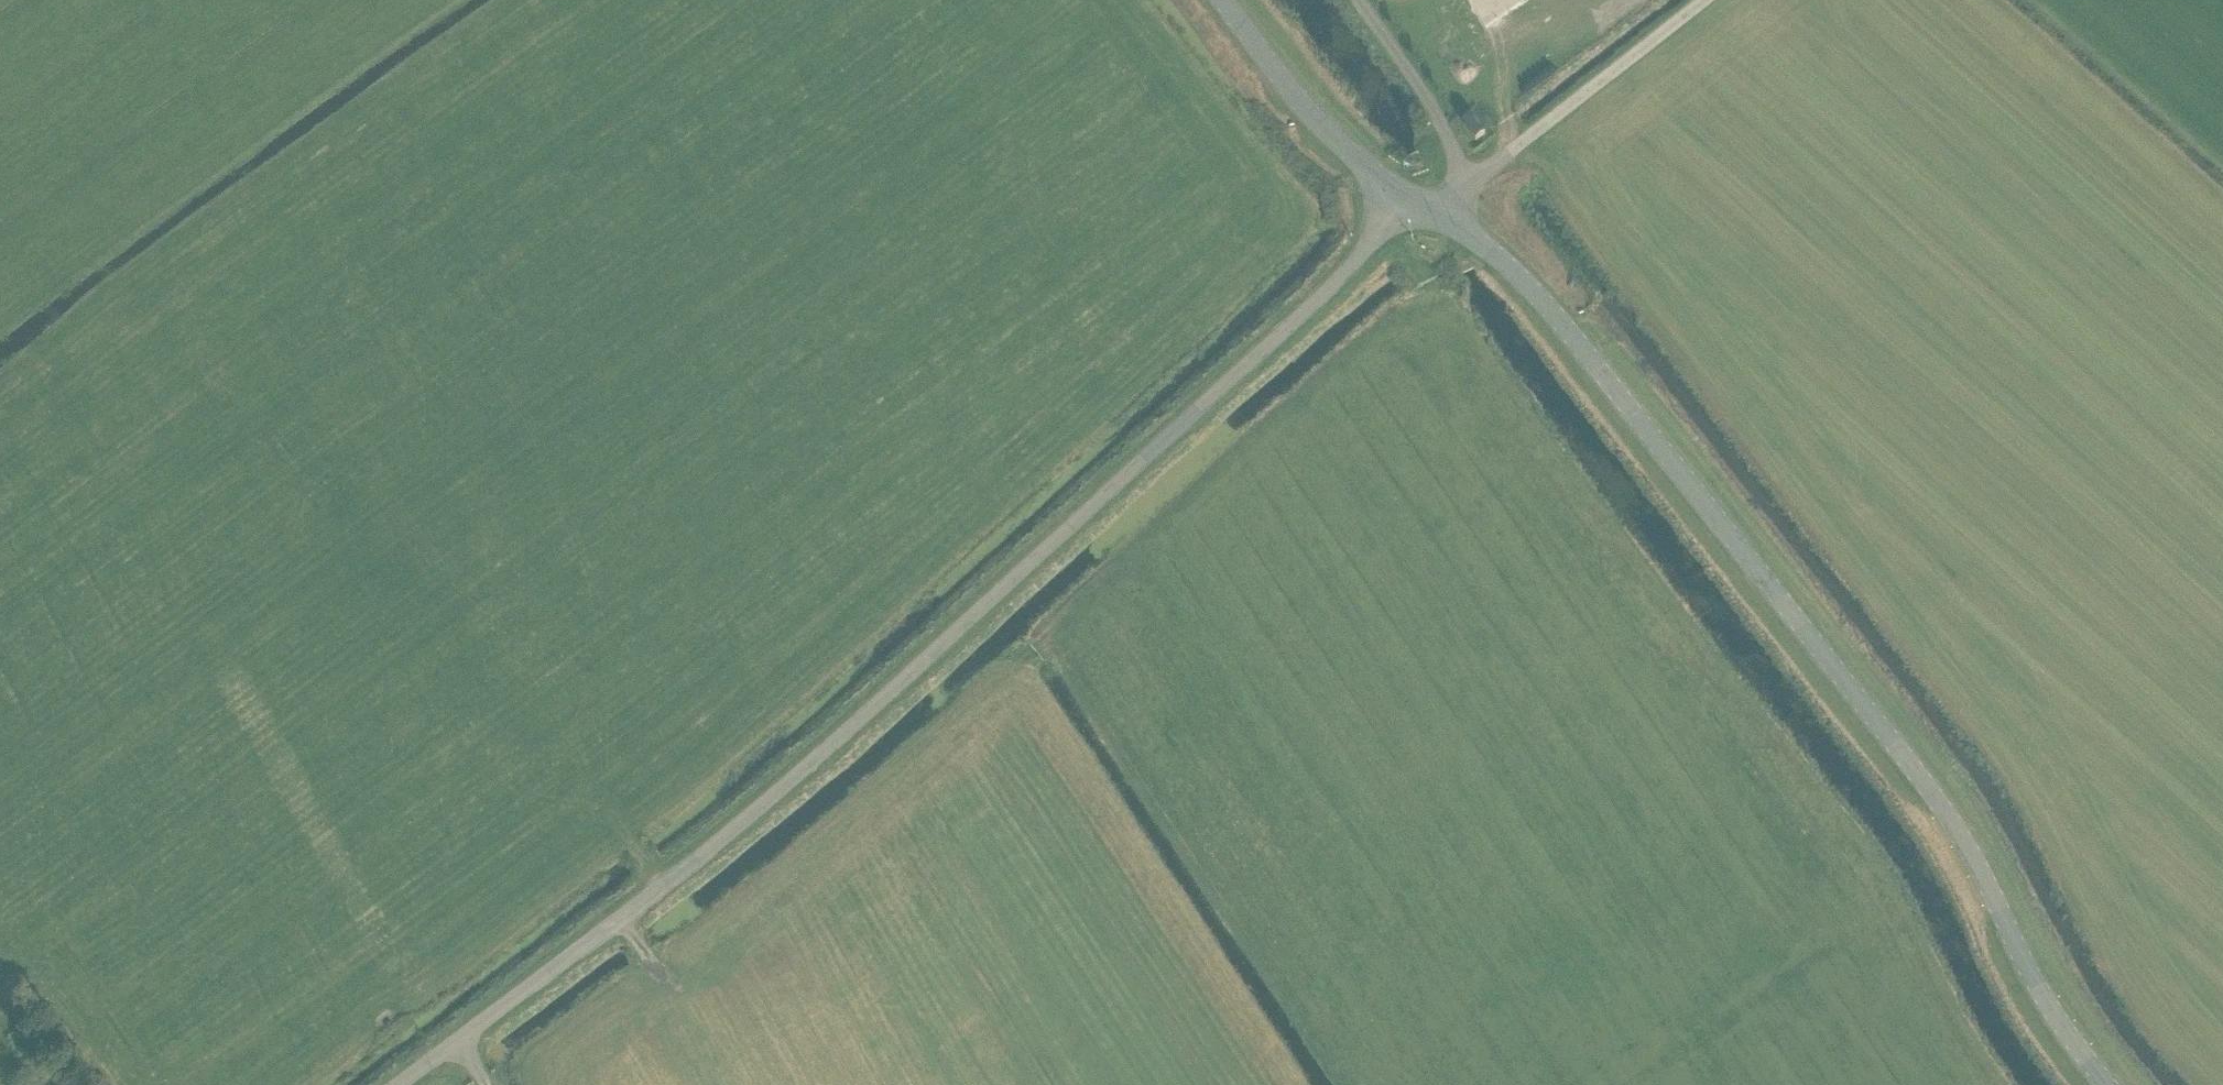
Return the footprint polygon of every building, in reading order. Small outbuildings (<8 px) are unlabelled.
[(1461,107),(1473,128),(1486,120),(1474,100),(1461,107)]
